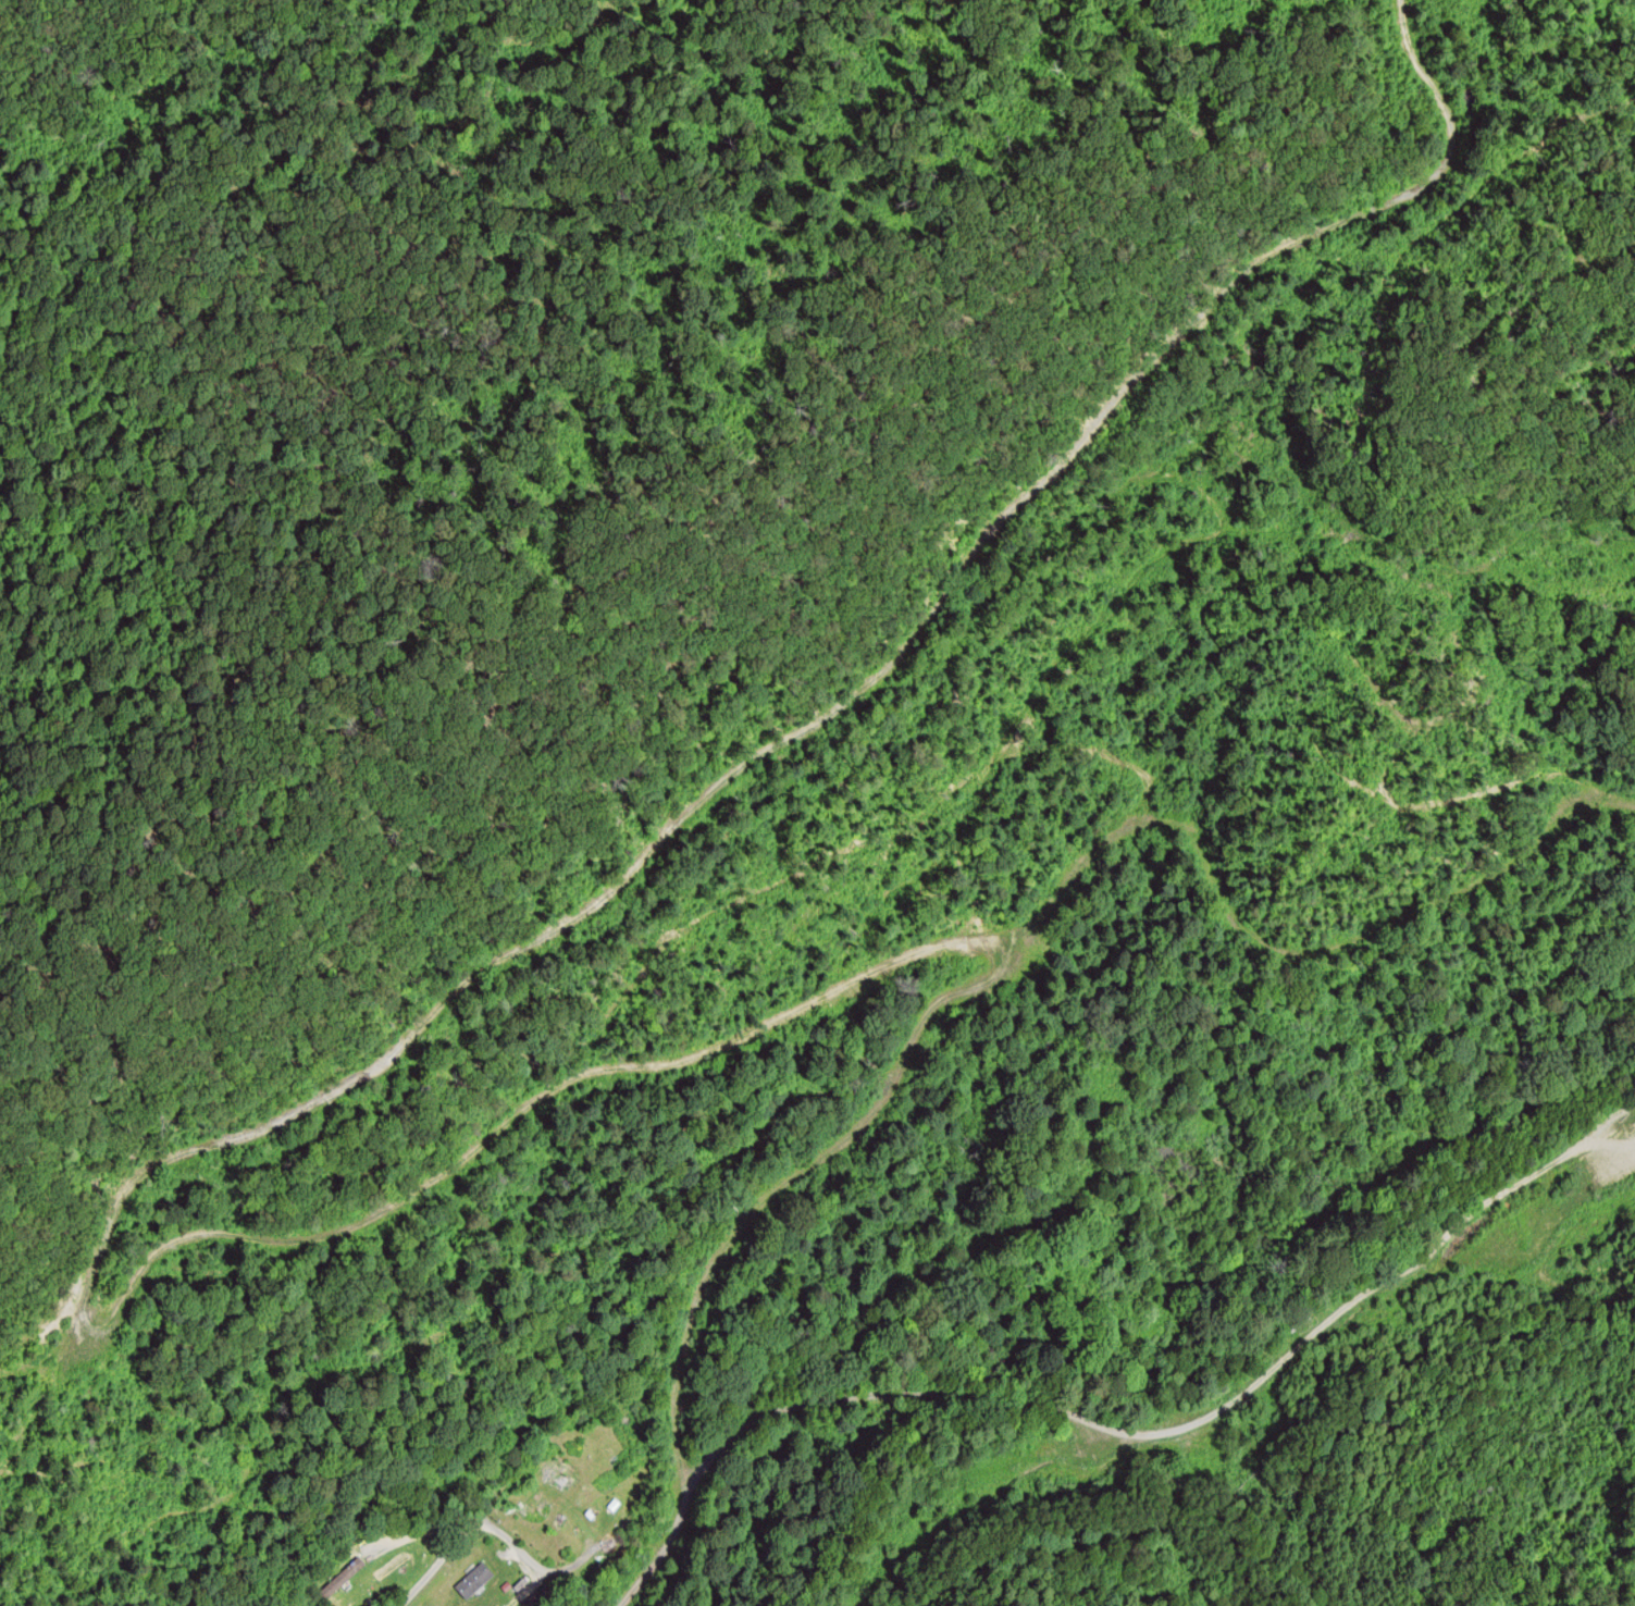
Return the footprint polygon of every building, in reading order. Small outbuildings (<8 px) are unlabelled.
[(345,1588),(368,1565),(360,1557),(337,1580),(345,1588)] [(496,1576),(483,1562),(456,1588),(470,1602),(496,1576)]
